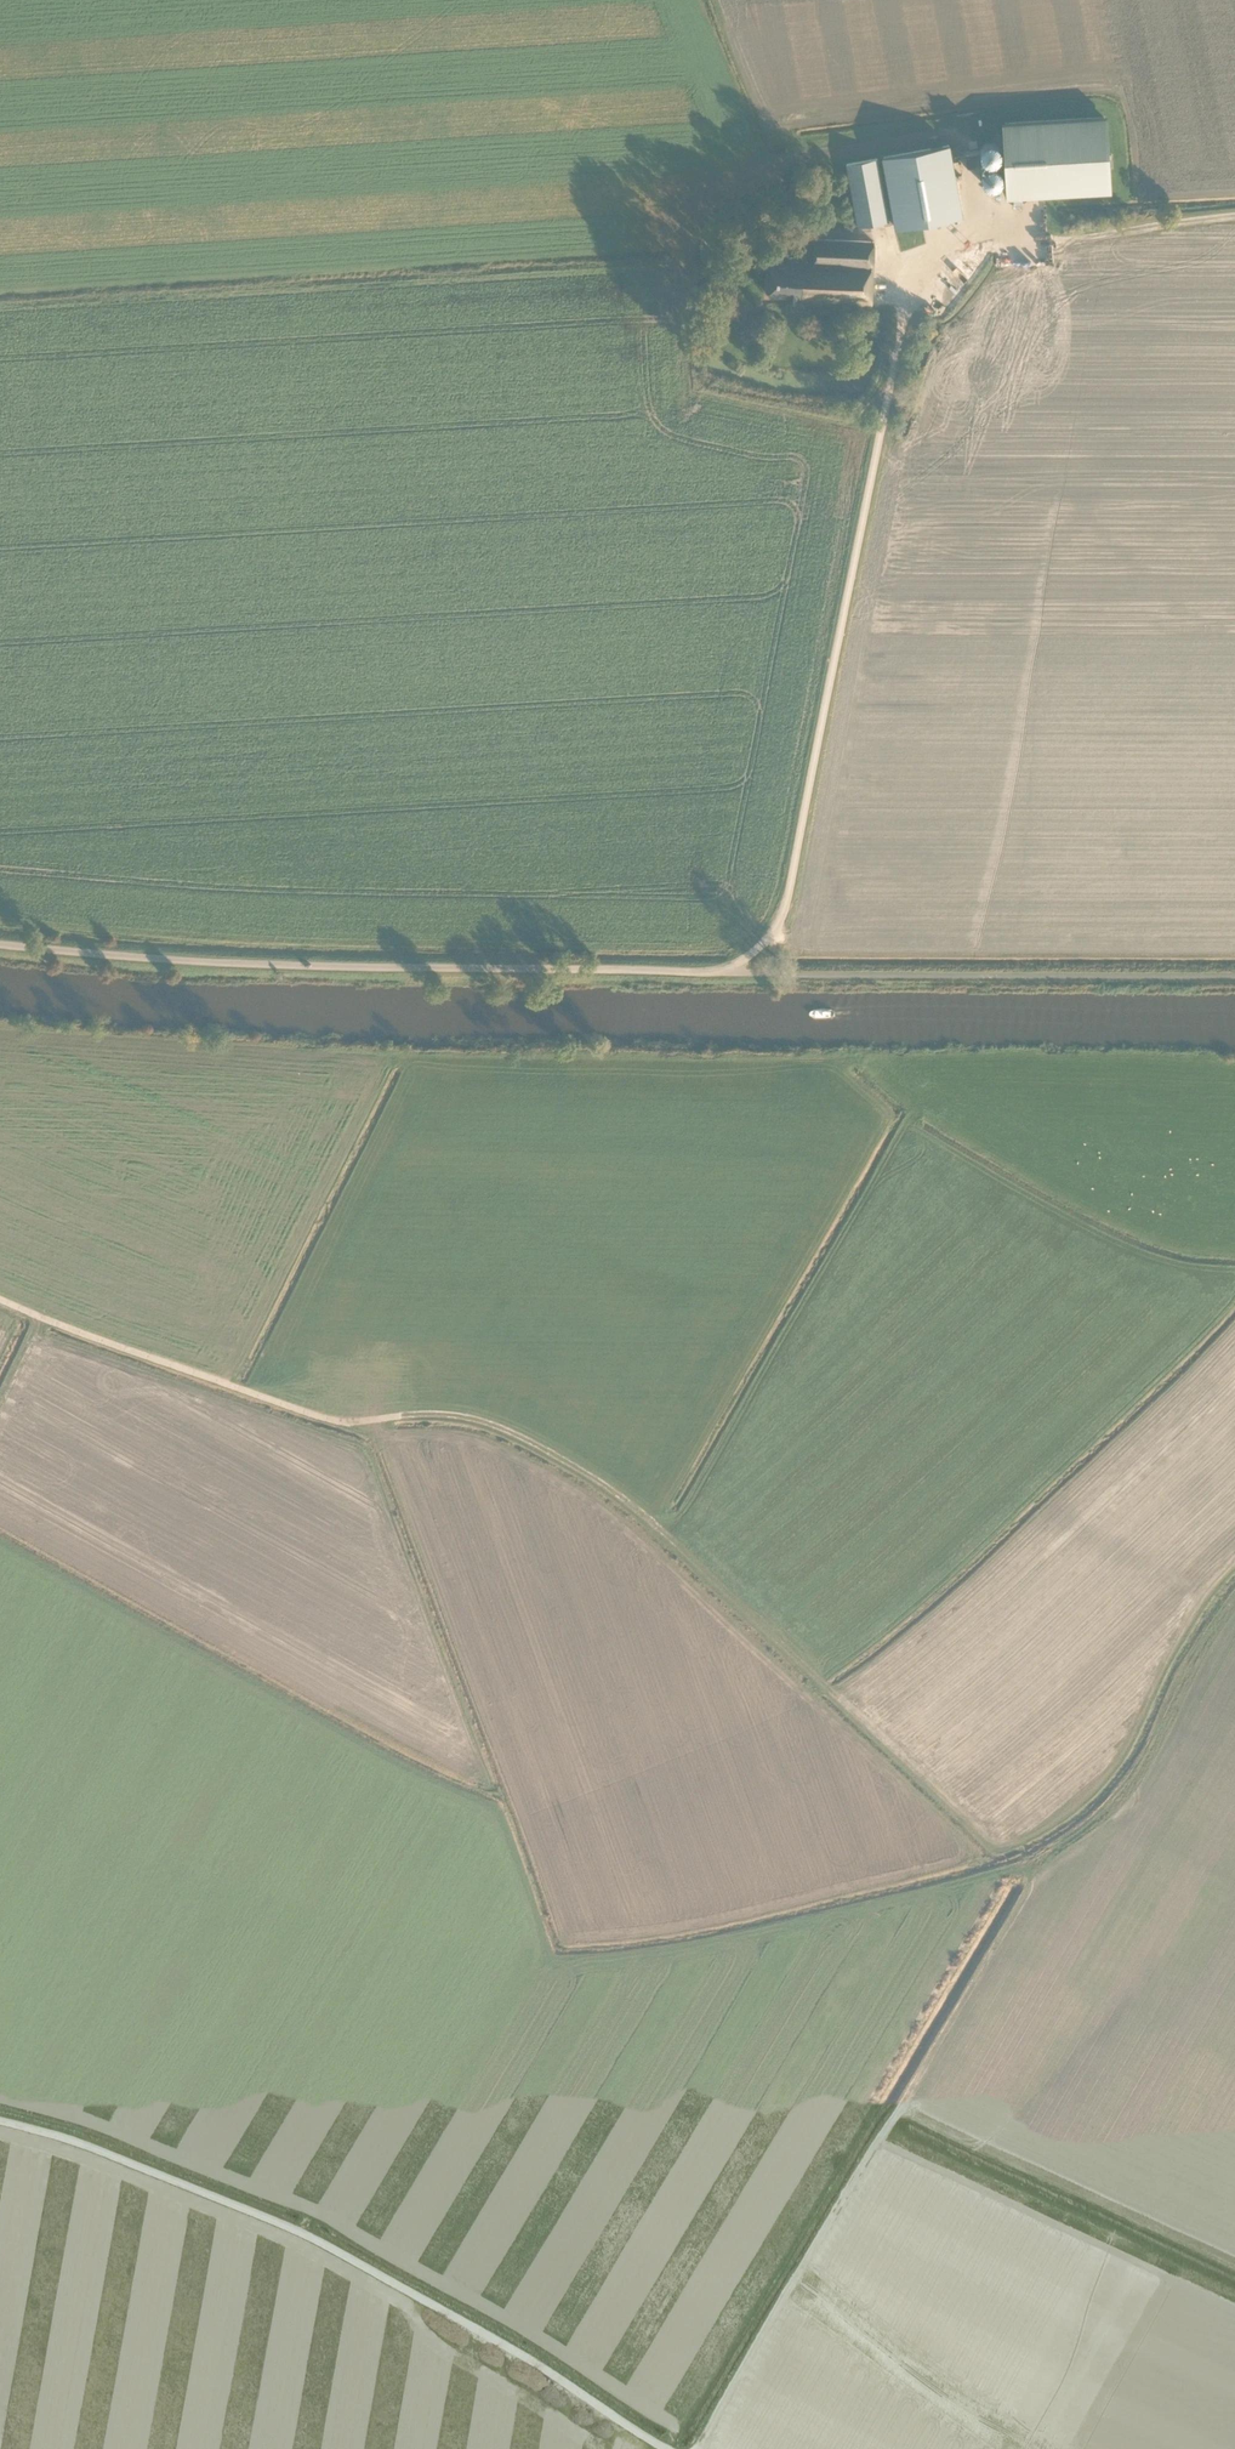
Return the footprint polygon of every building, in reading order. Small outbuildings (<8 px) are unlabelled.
[(1109,190),(1105,117),(1005,123),(1010,196),(1109,190)] [(986,185),(1001,185),(1003,143),(988,143),(986,185)] [(884,156),(897,227),(962,215),(949,144),(884,156)] [(847,163),(858,226),(889,220),(878,157),(847,163)] [(996,222),(978,230),(980,235),(999,227),(996,222)] [(1007,235),(1007,243),(1027,244),(1027,236),(1007,235)] [(771,263),(770,295),(786,295),(785,299),(800,300),(800,304),(872,307),(874,240),(812,238),(811,261),(785,260),(785,256),(772,255),(772,263),(771,263)] [(730,319),(735,319),(738,314),(735,310),(730,310),(727,314),(730,319)]
